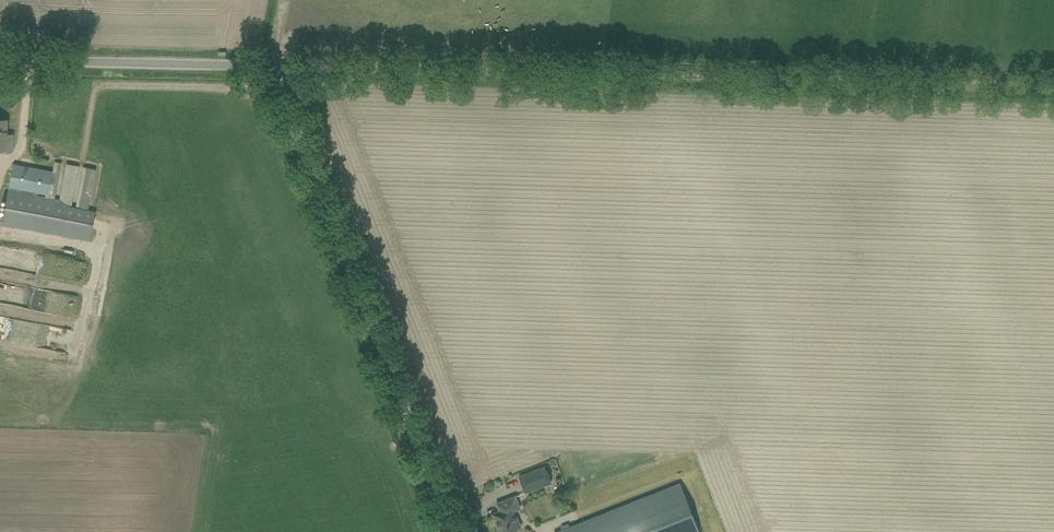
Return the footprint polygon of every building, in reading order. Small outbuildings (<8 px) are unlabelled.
[(12,150),(13,135),(6,134),(7,120),(0,120),(0,150),(12,150)] [(61,162),(54,161),(52,172),(14,164),(2,224),(60,235),(65,207),(71,208),(79,166),(67,163),(60,199),(54,198),(61,162)] [(83,166),(75,209),(88,211),(96,169),(83,166)] [(32,308),(0,304),(0,314),(31,317),(32,308)] [(75,318),(53,311),(53,308),(43,305),(41,312),(46,313),(44,320),(72,328),(75,318)] [(518,476),(525,494),(551,483),(544,466),(518,476)] [(680,483),(557,531),(700,531),(680,483)] [(499,531),(508,531),(522,527),(516,511),(520,509),(515,496),(497,503),(499,511),(492,514),(499,531)]
